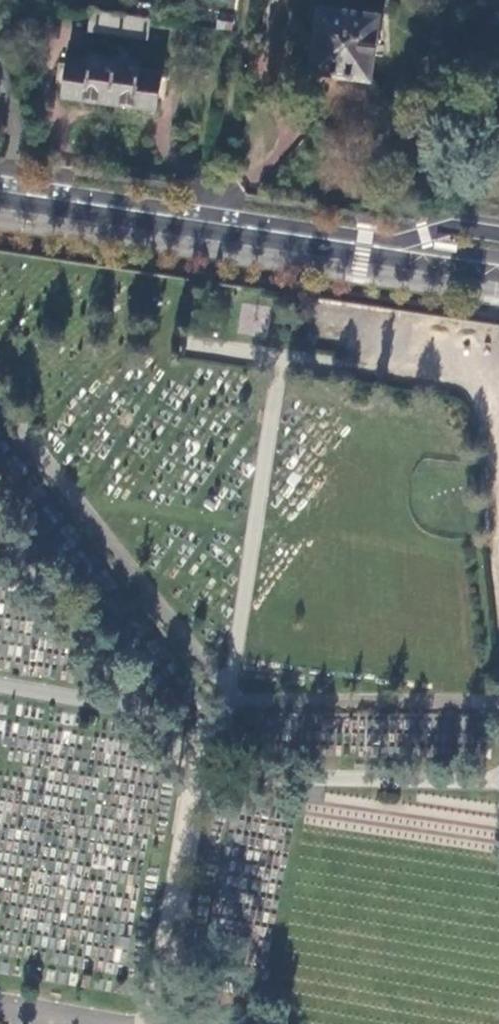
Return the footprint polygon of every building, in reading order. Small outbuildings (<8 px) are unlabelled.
[(369,82),(379,19),(320,11),(310,74),(369,82)] [(146,40),(149,20),(90,12),(87,32),(146,40)] [(155,112),(160,74),(139,71),(140,64),(88,57),(87,64),(65,61),(60,99),(155,112)] [(474,245),(452,241),(450,250),(473,253),(474,245)]
